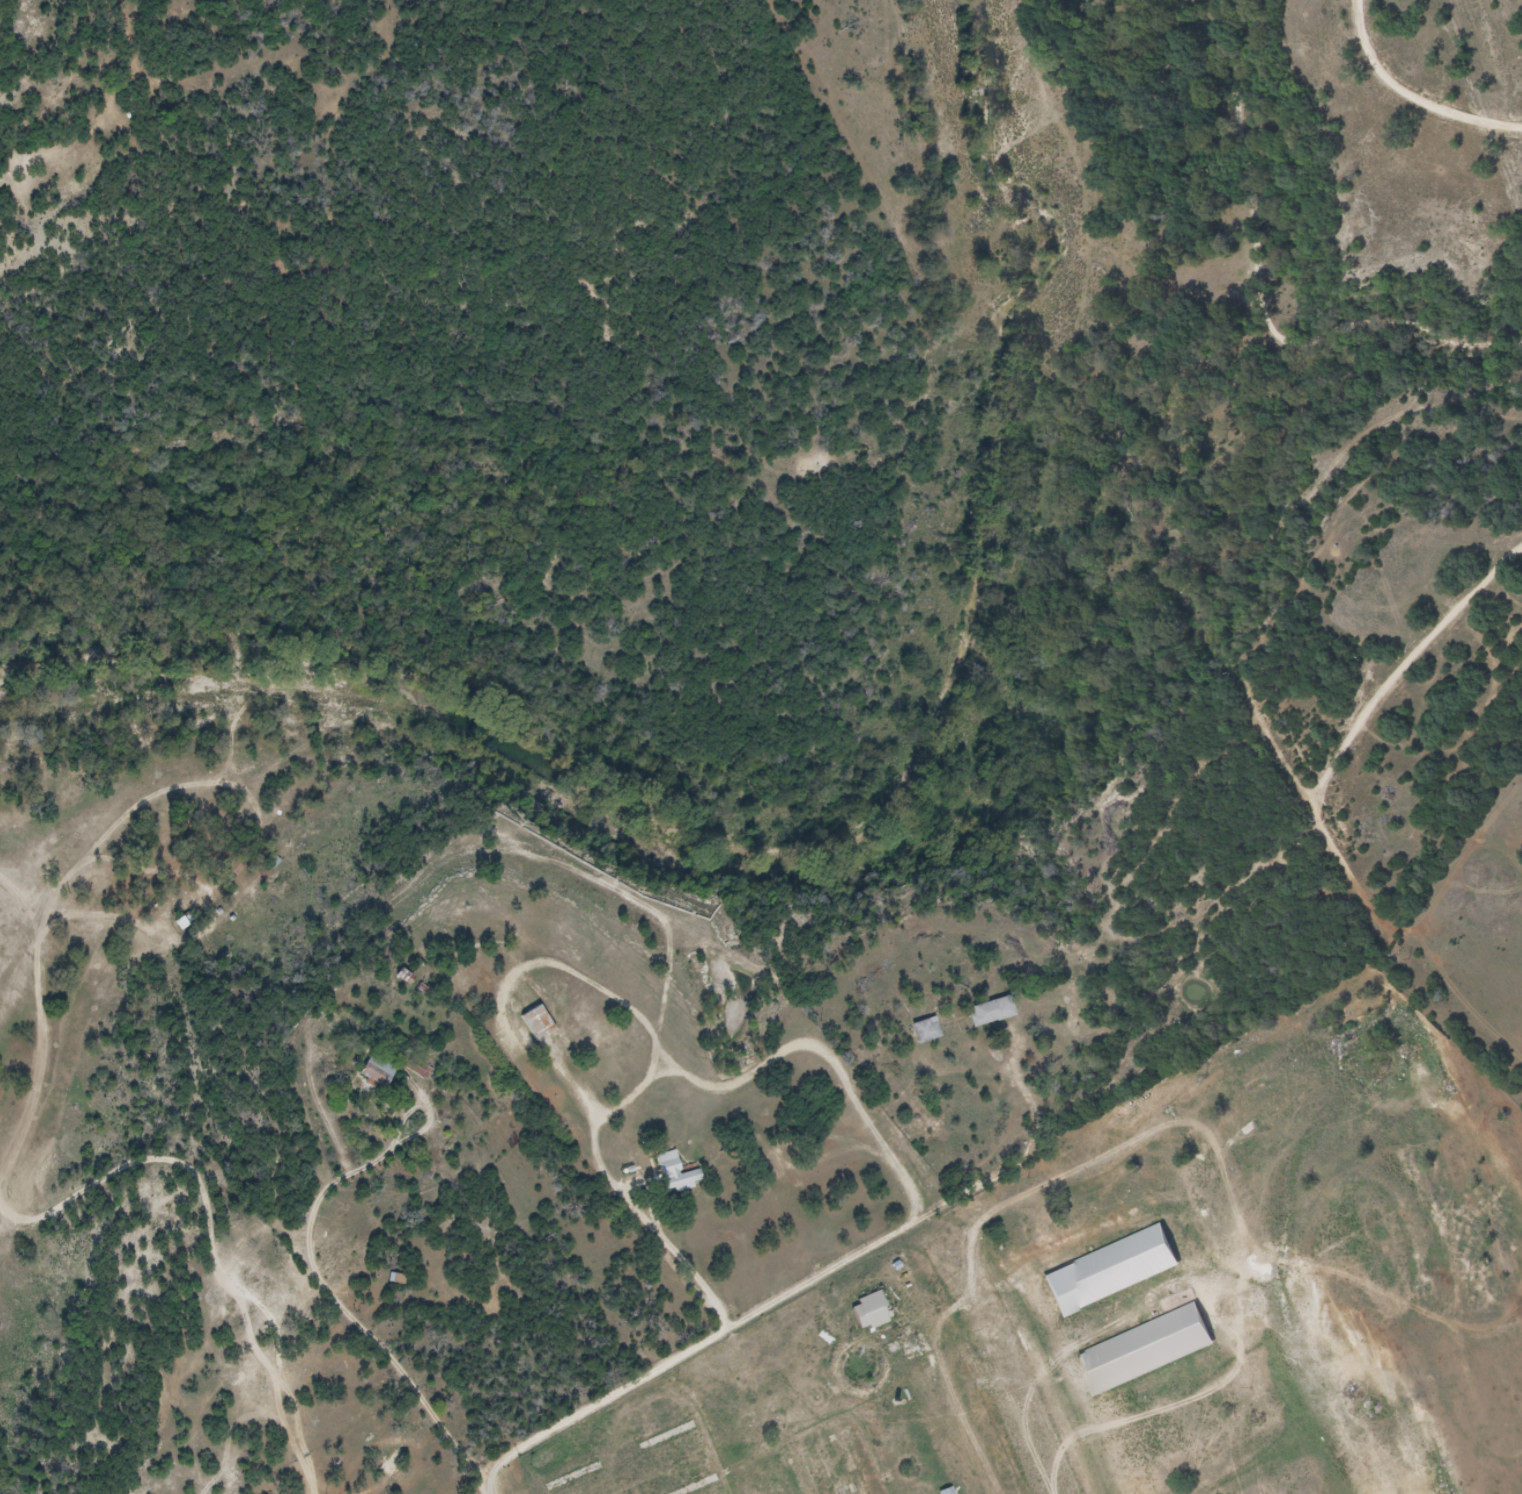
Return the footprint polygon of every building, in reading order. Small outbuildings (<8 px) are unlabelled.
[(513,1016),(529,1041),(547,1029),(531,1004),(513,1016)] [(1017,1008),(972,1008),(972,1023),(1017,1023),(1017,1008)] [(920,1045),(944,1038),(937,1018),(914,1026),(920,1045)] [(361,1076),(388,1090),(399,1069),(372,1055),(361,1076)] [(651,1155),(662,1192),(677,1188),(679,1192),(691,1189),(689,1183),(700,1180),(697,1169),(678,1174),(670,1149),(651,1155)] [(1036,1276),(1055,1318),(1175,1265),(1156,1222),(1036,1276)] [(390,1284),(406,1286),(408,1274),(392,1271),(390,1284)] [(862,1305),(854,1308),(863,1333),(898,1319),(886,1289),(859,1299),(862,1305)] [(1072,1354),(1090,1397),(1210,1345),(1192,1302),(1072,1354)]
